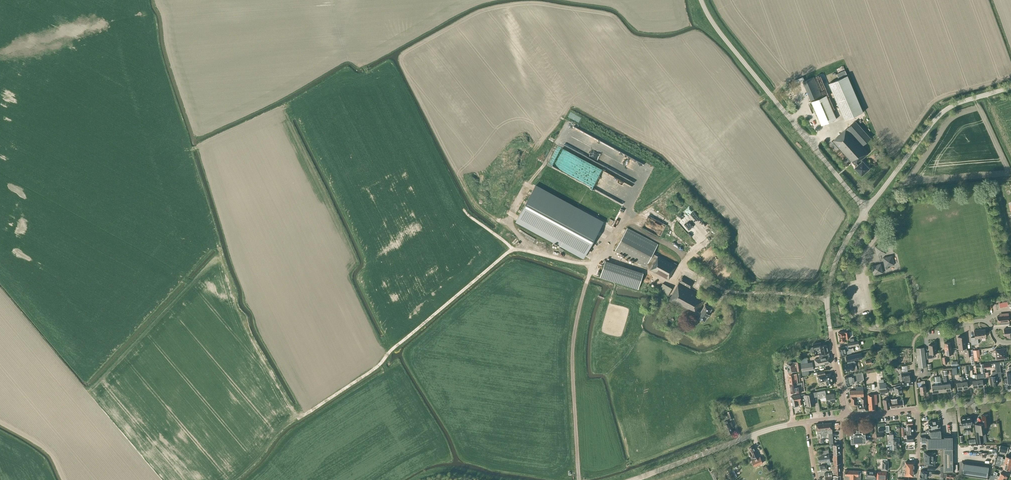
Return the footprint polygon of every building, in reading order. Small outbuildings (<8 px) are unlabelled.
[(847,75),(829,83),(845,120),(863,112),(847,75)] [(803,82),(811,100),(821,96),(813,77),(803,82)] [(811,102),(822,125),(837,119),(826,95),(811,102)] [(855,168),(861,175),(869,168),(861,160),(868,154),(850,134),(852,133),(862,145),(871,138),(855,121),(847,128),(846,130),(845,129),(832,142),(851,162),(852,161),(856,166),(855,168)] [(535,186),(516,221),(584,257),(603,222),(535,186)] [(610,217),(612,212),(594,205),(591,210),(610,217)] [(641,227),(660,237),(666,224),(647,215),(641,227)] [(627,228),(615,250),(650,269),(649,270),(668,280),(676,266),(673,264),(653,253),(658,244),(627,228)] [(884,244),(875,246),(877,255),(886,253),(884,244)] [(885,267),(894,265),(892,255),(883,258),(885,267)] [(636,289),(641,272),(602,260),(597,277),(636,289)] [(873,275),(883,273),(881,264),(872,266),(873,275)] [(680,281),(690,287),(693,282),(683,276),(680,281)] [(656,289),(659,291),(668,295),(672,288),(663,283),(661,287),(658,285),(656,289)] [(697,317),(704,321),(712,309),(704,305),(702,310),(699,308),(705,299),(700,296),(700,295),(679,283),(668,301),(689,313),(690,313),(691,312),(698,316),(697,317)] [(997,316),(998,322),(1009,321),(1008,313),(1001,314),(1001,316),(997,316)] [(978,338),(986,337),(985,329),(978,330),(974,330),(975,337),(971,338),(972,345),(978,344),(978,338)] [(843,331),(838,332),(840,342),(845,341),(845,339),(849,338),(848,332),(844,332),(843,331)] [(958,349),(964,348),(964,352),(966,352),(966,349),(967,349),(966,340),(965,340),(965,336),(958,337),(958,341),(958,349)] [(846,346),(838,348),(841,355),(851,352),(850,348),(849,348),(848,347),(859,344),(858,340),(847,343),(848,346),(846,346)] [(828,352),(827,344),(821,346),(820,342),(813,344),(814,350),(820,348),(821,354),(828,352)] [(932,354),(936,353),(935,344),(929,345),(929,352),(926,352),(927,359),(933,358),(932,354)] [(916,348),(918,368),(926,367),(924,347),(916,348)] [(1005,348),(995,349),(996,359),(1006,358),(1005,348)] [(831,363),(829,353),(819,355),(820,358),(814,359),(816,366),(831,363)] [(842,365),(843,372),(852,370),(852,371),(857,370),(855,362),(854,362),(854,360),(862,358),(861,353),(846,356),(847,362),(848,361),(849,363),(842,365)] [(812,362),(807,363),(807,358),(800,359),(802,374),(809,373),(808,370),(813,370),(812,362)] [(794,362),(786,363),(788,372),(792,372),(796,371),(795,367),(797,366),(797,371),(800,370),(799,361),(794,362)] [(996,376),(996,373),(1001,372),(999,363),(994,363),(995,371),(992,372),(992,376),(990,377),(991,385),(997,384),(996,376)] [(833,385),(830,373),(825,374),(824,370),(817,372),(819,382),(826,381),(827,386),(833,385)] [(844,377),(846,384),(854,383),(854,381),(864,379),(863,372),(853,374),(853,376),(844,377)] [(901,373),(903,385),(913,384),(911,372),(901,373)] [(792,374),(788,375),(789,383),(798,382),(796,374),(792,374)] [(943,376),(944,384),(945,391),(951,390),(950,383),(947,383),(946,375),(943,376)] [(937,377),(937,382),(938,385),(939,392),(945,391),(944,384),(941,384),(940,376),(937,377)] [(790,384),(791,392),(795,391),(795,393),(802,392),(801,386),(802,386),(802,382),(790,384)] [(895,392),(897,396),(903,395),(900,386),(893,388),(894,392),(895,392)] [(816,392),(817,396),(818,399),(821,398),(826,397),(827,402),(835,401),(834,393),(826,394),(825,390),(819,391),(816,392)] [(813,397),(817,396),(816,392),(812,393),(813,394),(805,395),(807,406),(815,405),(813,397)] [(869,411),(876,410),(875,404),(877,404),(876,394),(868,395),(868,401),(869,411)] [(801,400),(800,395),(791,396),(792,406),(793,406),(793,407),(797,406),(797,405),(797,403),(799,403),(799,404),(802,404),(801,400)] [(861,404),(857,405),(857,410),(866,410),(865,396),(863,396),(861,396),(861,400),(861,404)] [(898,398),(889,399),(890,408),(904,406),(903,400),(898,400),(898,398)] [(982,423),(975,424),(977,443),(983,442),(982,433),(985,433),(987,432),(987,426),(990,425),(990,423),(989,414),(981,415),(982,423)] [(929,430),(925,430),(926,432),(921,433),(921,435),(926,435),(926,436),(942,436),(942,435),(941,428),(940,428),(940,427),(939,420),(928,422),(929,430)] [(728,423),(727,421),(724,422),(726,425),(725,426),(729,434),(733,432),(731,428),(733,427),(731,422),(728,423)] [(901,430),(913,429),(912,421),(906,422),(907,425),(906,425),(906,429),(904,429),(904,427),(901,427),(901,430)] [(820,437),(821,438),(828,437),(829,444),(833,444),(832,434),(832,432),(831,423),(816,424),(816,431),(817,431),(817,434),(817,437),(820,437)] [(865,429),(851,429),(851,442),(865,442),(865,429)] [(899,437),(892,438),(892,433),(888,434),(888,435),(887,436),(887,445),(891,444),(893,444),(899,444),(899,437)] [(921,435),(920,435),(920,441),(926,441),(926,449),(943,449),(944,472),(954,472),(953,448),(954,448),(953,435),(942,435),(942,436),(926,436),(926,435),(921,435)] [(905,449),(915,449),(915,441),(905,441),(905,449)] [(887,445),(887,458),(892,458),(891,454),(891,450),(899,449),(899,444),(893,444),(891,444),(887,445)] [(1006,453),(1007,450),(1008,447),(1000,445),(998,451),(1006,453)] [(750,451),(749,452),(751,458),(753,457),(754,459),(752,460),(754,465),(762,461),(760,457),(758,457),(757,456),(758,455),(754,446),(749,448),(750,451)] [(822,455),(818,455),(819,462),(824,461),(824,462),(826,462),(826,461),(827,461),(827,464),(830,464),(828,450),(822,451),(822,455)] [(924,452),(924,457),(925,457),(925,460),(925,464),(929,464),(929,465),(928,465),(928,469),(935,469),(935,465),(932,465),(932,464),(934,464),(934,457),(933,457),(932,457),(932,452),(924,452)] [(1010,464),(998,461),(997,460),(995,465),(1000,466),(1000,464),(1004,465),(1003,468),(1010,470),(1010,464)] [(905,476),(913,476),(914,462),(905,462),(905,476)] [(961,474),(987,478),(989,466),(962,462),(961,474)] [(840,474),(840,464),(833,464),(831,464),(831,469),(832,468),(833,474),(840,474)] [(845,475),(850,476),(849,479),(860,479),(860,476),(858,476),(858,471),(845,470),(845,475)] [(920,470),(920,478),(926,479),(926,478),(927,478),(927,476),(931,476),(931,474),(939,475),(939,472),(926,471),(920,470)] [(876,471),(866,471),(866,479),(875,479),(876,471)] [(877,479),(878,479),(886,479),(887,472),(877,471),(877,479)] [(1000,473),(999,476),(996,474),(997,473),(994,471),(992,476),(1001,479),(1005,479),(1007,476),(1000,473)]
